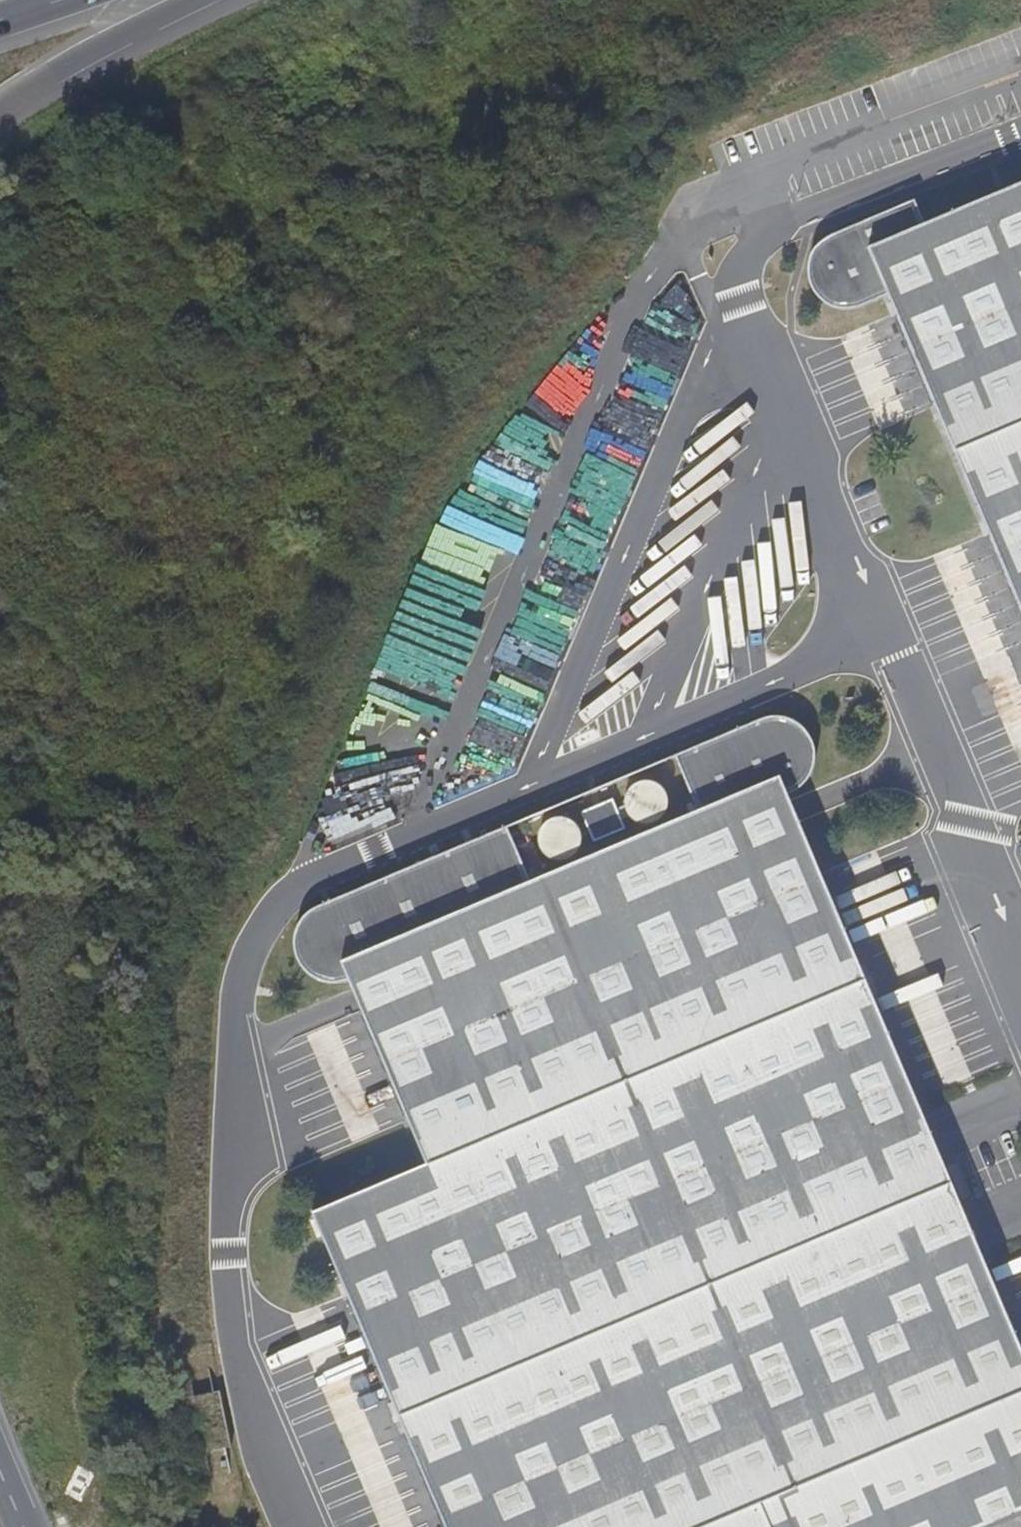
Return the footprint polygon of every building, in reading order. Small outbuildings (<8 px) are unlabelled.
[(925,226),(868,250),(888,296),(1020,612),(1020,185),(925,226)] [(868,250),(925,226),(915,201),(829,238),(821,244),(815,248),(811,255),(809,264),(808,276),(813,290),(822,301),(830,308),(842,310),(855,309),(863,307),(878,301),(888,296),(868,250)] [(350,980),(342,962),(780,778),(787,795),(799,790),(804,784),(809,778),(813,771),(815,760),(815,749),(810,738),(804,730),(797,724),(790,720),(782,718),(774,717),(762,720),(675,758),(508,828),(317,908),(308,913),(301,921),(296,930),(294,936),(295,950),(299,962),(304,971),(314,978),(325,982),(332,983),(339,983),(343,983),(350,980)] [(445,1526),(1020,1526),(1020,1348),(787,795),(780,778),(342,962),(350,980),(428,1165),(313,1214),(445,1526)]
